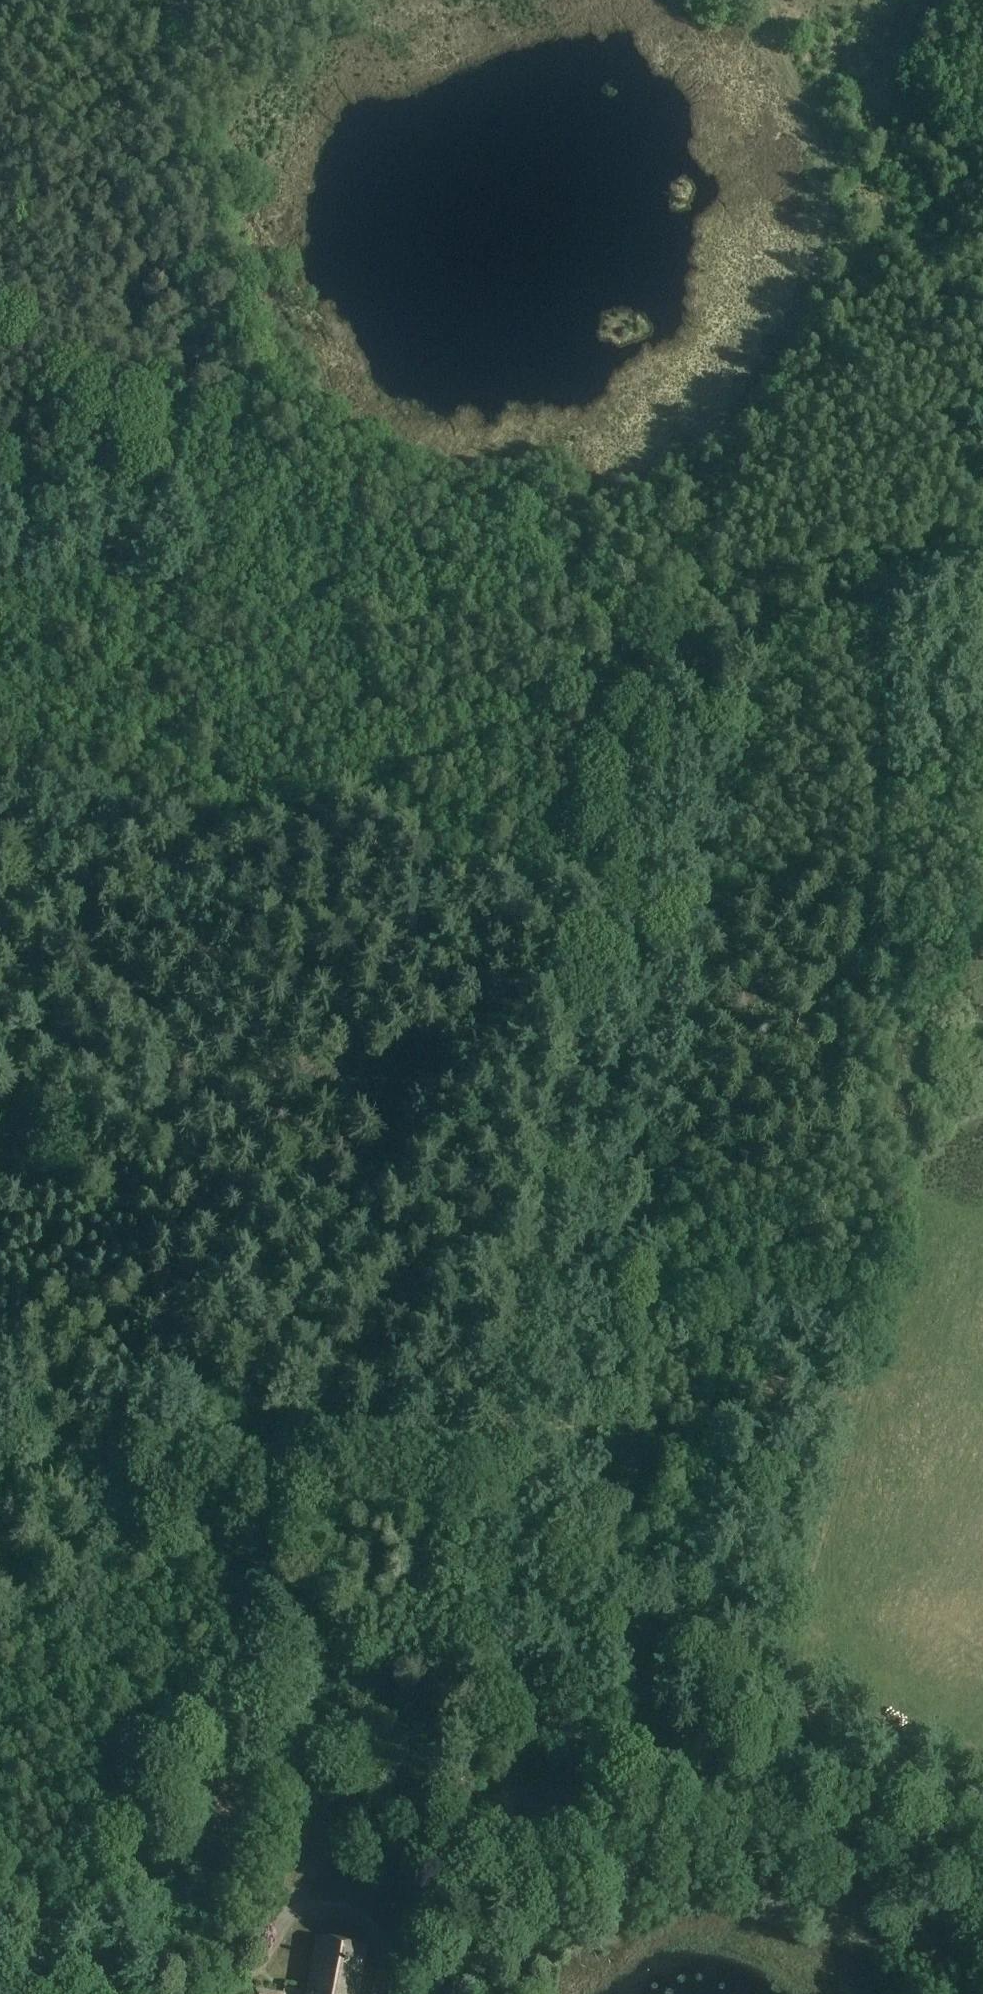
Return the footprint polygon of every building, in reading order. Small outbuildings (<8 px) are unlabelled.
[(365,1945),(317,1937),(307,1993),(357,1993),(365,1945)]
